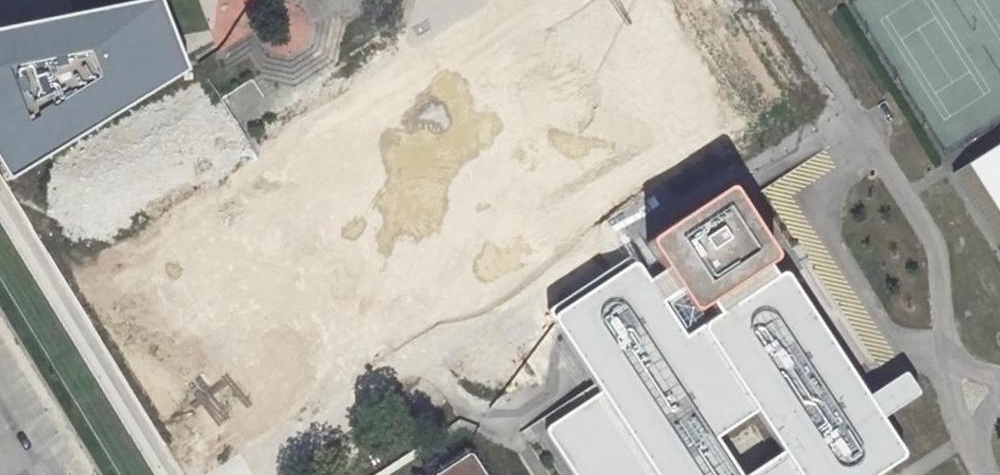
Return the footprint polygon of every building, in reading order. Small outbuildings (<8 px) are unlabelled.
[(77,285),(191,469),(721,143),(633,0),(539,0),(77,285)] [(0,33),(0,173),(8,187),(189,74),(176,36),(162,2),(81,17),(0,33)] [(954,173),(999,244),(999,144),(954,173)] [(904,459),(904,452),(884,418),(869,396),(788,274),(784,273),(780,274),(777,275),(771,264),(772,263),(774,262),(775,260),(775,257),(775,255),(773,252),(733,191),(732,189),(730,189),(728,189),(725,190),(650,239),(648,242),(647,246),(649,249),(650,252),(663,271),(649,281),(640,265),(637,263),(634,264),(631,264),(555,315),(553,318),(552,320),(552,322),(554,325),(600,393),(546,427),(546,435),(572,474),(739,474),(714,438),(756,410),(784,454),(752,474),(880,474),(904,459)] [(869,396),(884,418),(918,395),(920,393),(919,391),(908,374),(906,373),(904,373),(869,396)] [(471,454),(439,474),(485,474),(471,454)]
